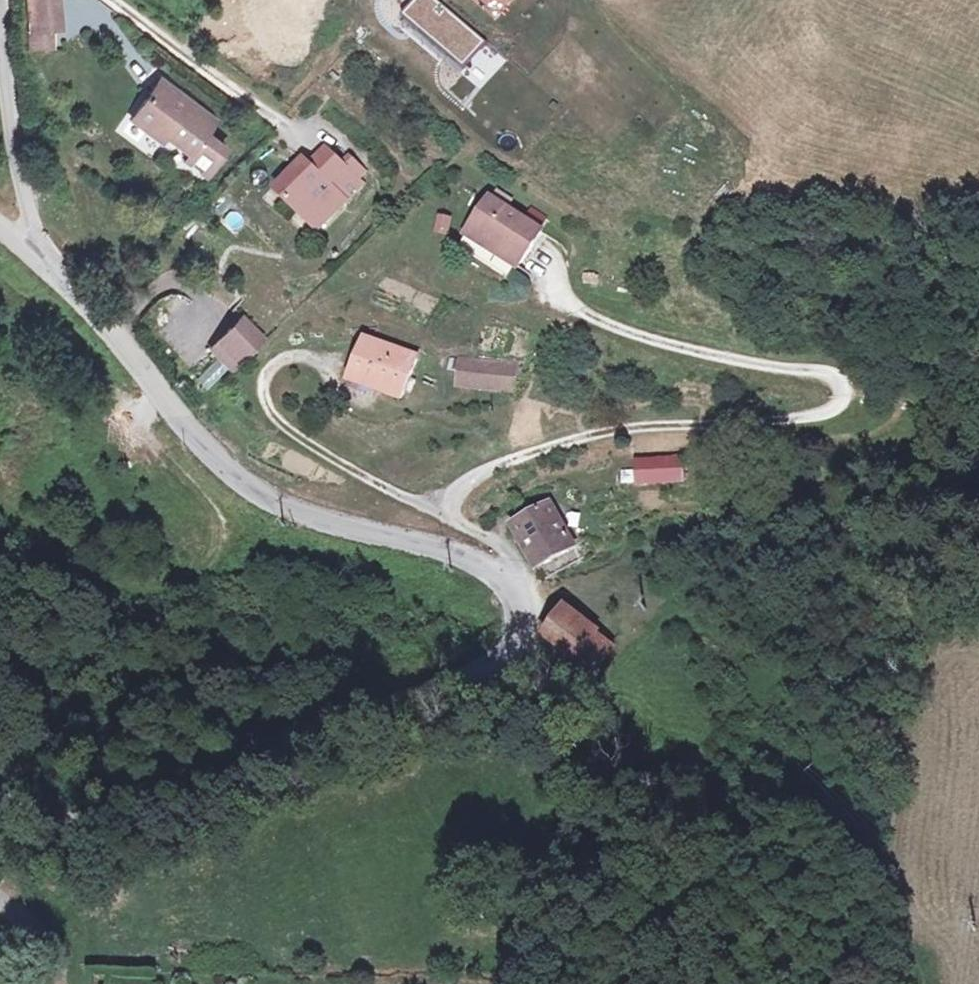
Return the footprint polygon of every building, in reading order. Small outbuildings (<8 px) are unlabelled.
[(55,53),(55,39),(64,38),(62,0),(35,0),(37,53),(55,53)] [(155,82),(130,114),(142,125),(137,132),(152,144),(158,136),(184,157),(180,163),(200,179),(222,151),(201,135),(210,123),(155,82)] [(142,125),(130,114),(124,121),(137,132),(142,125)] [(294,214),(307,200),(317,209),(318,207),(331,193),(340,202),(356,183),(352,179),(359,171),(346,160),(339,167),(321,151),(307,169),(299,162),(271,193),(294,214)] [(331,193),(318,207),(327,216),(340,202),(331,193)] [(542,230),(490,198),(469,231),(498,249),(494,256),(518,270),(542,230)] [(307,200),(294,214),(304,223),(317,209),(307,200)] [(457,245),(461,226),(447,224),(444,243),(457,245)] [(214,343),(234,365),(259,341),(239,319),(214,343)] [(369,342),(364,340),(361,351),(366,352),(369,342)] [(366,352),(361,351),(351,377),(386,389),(384,393),(402,399),(417,358),(369,342),(366,352)] [(214,343),(207,349),(228,371),(234,365),(214,343)] [(461,360),(458,385),(503,390),(504,377),(515,378),(516,366),(461,360)] [(515,378),(504,377),(503,390),(513,391),(515,378)] [(632,469),(636,492),(682,484),(678,460),(632,469)] [(514,524),(537,566),(574,546),(550,506),(514,524)] [(583,562),(574,546),(537,566),(547,583),(583,562)] [(569,661),(594,636),(564,609),(540,634),(569,661)] [(612,651),(594,636),(569,661),(588,677),(612,651)]
